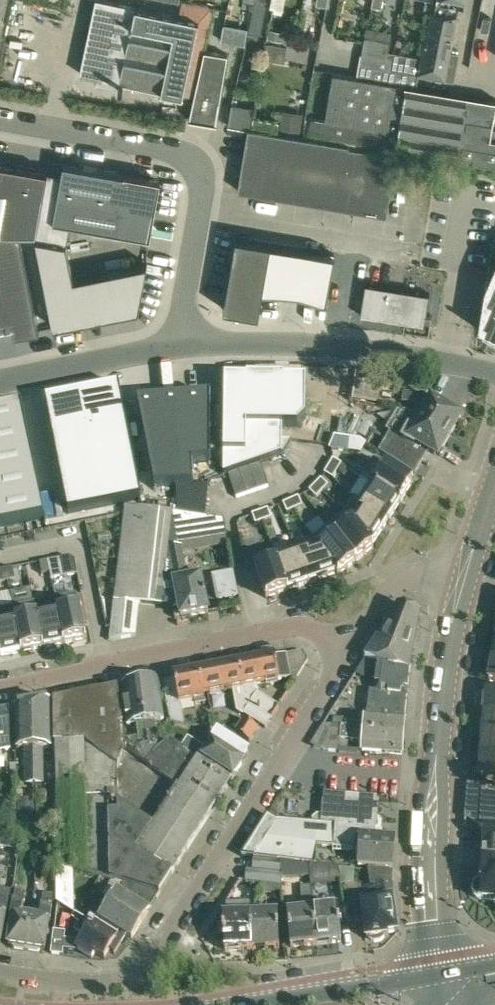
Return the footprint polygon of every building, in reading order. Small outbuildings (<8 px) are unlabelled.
[(200,19),(110,0),(96,0),(81,73),(121,81),(120,84),(125,85),(125,82),(141,85),(140,89),(164,93),(164,90),(185,94),(200,19)] [(254,1),(250,23),(262,25),(266,0),(254,0),(254,1)] [(270,7),(274,8),(273,12),(281,13),(284,0),(271,0),(270,7)] [(424,7),(432,9),(435,10),(436,4),(437,0),(425,0),(424,7)] [(448,13),(451,0),(437,0),(436,4),(435,10),(448,13)] [(448,13),(435,10),(432,9),(422,57),(419,77),(424,78),(424,75),(455,81),(458,65),(449,63),(458,15),(448,13)] [(244,46),(247,31),(223,26),(220,41),(244,46)] [(296,35),(284,32),(283,41),(294,43),(296,35)] [(367,36),(364,53),(388,57),(391,41),(367,36)] [(268,42),(265,58),(285,62),(288,46),(268,42)] [(197,93),(192,117),(202,118),(210,119),(211,121),(215,122),(221,99),(231,56),(206,50),(197,93)] [(394,58),(391,71),(389,82),(408,84),(417,86),(419,77),(422,57),(395,52),(394,58)] [(394,58),(388,57),(364,53),(362,65),(391,71),(394,58)] [(391,71),(362,65),(360,76),(389,82),(391,71)] [(389,82),(360,76),(334,72),(326,118),(311,115),(307,133),(396,150),(494,167),(494,129),(493,128),(494,119),(494,100),(417,86),(408,84),(389,82)] [(234,103),(232,103),(229,124),(230,124),(252,127),(255,106),(234,103)] [(283,110),(280,129),(300,132),(304,113),(283,110)] [(254,115),(252,128),(277,131),(279,120),(254,115)] [(386,215),(396,153),(351,146),(351,143),(277,131),(252,128),(248,127),(237,190),(386,215)] [(47,170),(0,162),(0,231),(36,232),(47,170)] [(61,173),(57,195),(53,219),(71,222),(113,230),(150,236),(153,219),(160,179),(124,172),(124,173),(63,162),(61,173)] [(57,195),(61,173),(47,170),(36,232),(35,236),(66,242),(68,236),(71,222),(53,219),(57,195)] [(0,232),(0,337),(39,329),(20,232),(0,232)] [(66,242),(35,236),(53,326),(138,309),(147,263),(73,277),(66,242)] [(236,237),(223,308),(258,314),(263,290),(271,243),(236,237)] [(335,254),(271,243),(263,290),(326,301),(335,254)] [(494,334),(494,250),(492,250),(479,326),(494,334)] [(366,283),(360,316),(424,326),(429,293),(366,283)] [(119,385),(46,399),(68,513),(142,498),(119,385)] [(357,398),(368,400),(378,401),(380,390),(359,386),(357,398)] [(425,410),(421,417),(451,434),(461,417),(453,413),(454,411),(443,404),(441,406),(425,396),(405,393),(403,402),(418,405),(425,410)] [(210,396),(137,402),(154,489),(194,486),(192,464),(210,462),(210,396)] [(44,518),(21,405),(0,409),(0,527),(44,518)] [(451,434),(421,417),(417,415),(418,414),(417,414),(411,412),(397,435),(392,432),(381,452),(420,476),(427,462),(412,454),(418,444),(429,451),(429,450),(435,454),(439,447),(442,449),(451,434)] [(335,438),(331,449),(345,451),(346,440),(335,438)] [(370,482),(400,502),(412,483),(409,481),(412,477),(388,462),(386,466),(374,458),(361,478),(369,483),(370,482)] [(250,467),(258,490),(269,486),(261,463),(260,463),(250,467)] [(333,478),(337,471),(329,466),(324,473),(325,474),(333,478)] [(239,471),(247,493),(258,490),(250,467),(239,471)] [(239,471),(228,475),(236,497),(247,493),(239,471)] [(321,479),(315,485),(322,492),(328,486),(321,479)] [(370,482),(369,483),(358,500),(388,520),(400,502),(370,482)] [(322,492),(315,485),(309,491),(310,491),(316,498),(322,492)] [(291,500),(295,509),(302,506),(298,497),(291,500)] [(354,497),(344,513),(372,545),(388,520),(358,500),(354,497)] [(295,509),(291,500),(283,503),(283,504),(287,512),(295,509)] [(139,603),(163,605),(173,513),(124,507),(110,640),(135,635),(139,603)] [(260,511),(263,521),(271,518),(268,509),(260,511)] [(263,521),(260,511),(252,514),(252,515),(255,524),(263,521)] [(177,544),(181,543),(226,534),(223,519),(173,513),(163,605),(172,606),(175,618),(181,617),(181,618),(208,612),(201,577),(188,580),(181,546),(178,547),(177,544)] [(372,545),(344,513),(328,526),(356,561),(373,547),(372,545)] [(356,561),(328,526),(311,538),(336,573),(338,575),(356,561)] [(293,545),(295,549),(296,549),(308,583),(336,573),(311,538),(293,545)] [(296,549),(295,549),(276,556),(275,556),(288,591),(308,583),(296,549)] [(253,559),(254,563),(266,598),(288,591),(275,556),(276,556),(275,551),(253,559)] [(61,558),(63,570),(71,568),(69,556),(61,558)] [(50,572),(47,560),(39,562),(41,574),(50,572)] [(5,569),(7,581),(15,579),(13,567),(5,569)] [(77,594),(55,598),(64,643),(86,639),(77,594)] [(43,647),(64,643),(55,598),(34,602),(43,647)] [(12,607),(22,652),(43,647),(34,602),(12,607)] [(370,690),(367,713),(404,716),(409,673),(421,613),(399,604),(365,658),(379,662),(376,685),(372,685),(371,691),(370,690)] [(12,607),(0,609),(0,654),(0,656),(22,652),(12,607)] [(279,706),(258,693),(256,684),(291,677),(295,681),(308,660),(302,651),(239,663),(245,702),(250,701),(250,704),(243,716),(264,730),(279,706)] [(239,663),(199,671),(204,694),(233,689),(236,711),(243,716),(250,704),(250,701),(245,702),(239,663)] [(206,703),(204,694),(199,671),(173,676),(174,679),(163,682),(171,720),(184,723),(179,703),(195,700),(196,705),(206,703)] [(158,679),(141,683),(149,740),(138,755),(145,761),(157,743),(156,738),(153,721),(164,719),(159,685),(158,679)] [(127,747),(138,755),(149,740),(141,683),(122,686),(128,726),(137,725),(140,738),(127,740),(127,747)] [(196,837),(214,808),(181,787),(178,784),(152,825),(118,801),(117,765),(127,747),(126,738),(118,687),(53,700),(55,782),(57,864),(84,872),(111,879),(159,893),(172,873),(196,837)] [(494,714),(494,692),(487,691),(485,713),(494,714)] [(30,767),(30,783),(43,783),(43,748),(51,748),(50,701),(33,704),(33,767),(30,767)] [(25,767),(30,767),(33,767),(33,704),(15,707),(16,749),(24,748),(25,767)] [(10,748),(9,709),(0,711),(0,750),(10,748)] [(402,738),(404,716),(367,713),(366,716),(364,716),(363,725),(345,723),(345,726),(323,724),(321,728),(402,738)] [(483,734),(494,735),(494,714),(485,713),(483,734)] [(244,720),(235,733),(249,742),(258,728),(244,720)] [(361,749),(401,753),(402,738),(321,728),(311,743),(321,748),(339,750),(340,735),(345,735),(344,739),(362,741),(361,749)] [(233,779),(243,762),(243,761),(248,752),(218,733),(207,750),(189,738),(183,747),(233,779)] [(483,734),(481,755),(494,756),(494,735),(483,734)] [(215,806),(233,779),(183,747),(165,735),(164,737),(163,744),(147,761),(178,784),(181,787),(182,785),(215,806)] [(481,755),(478,777),(494,778),(494,756),(481,755)] [(487,792),(487,788),(468,787),(465,816),(480,824),(480,826),(486,827),(483,864),(485,864),(483,881),(477,882),(476,883),(474,885),(473,888),(473,892),(474,896),(475,898),(478,899),(481,899),(494,900),(494,904),(494,793),(487,792)] [(377,801),(377,796),(324,790),(322,814),(317,813),(313,817),(312,822),(278,819),(267,814),(241,856),(255,857),(281,859),(296,861),(308,863),(315,863),(316,845),(358,849),(357,863),(393,866),(395,840),(374,839),(374,833),(378,833),(380,831),(381,824),(379,821),(375,821),(375,819),(379,817),(376,814),(380,812),(376,809),(379,808),(376,805),(380,803),(377,801)] [(22,829),(20,839),(37,840),(39,826),(22,829)] [(20,839),(22,829),(1,832),(0,838),(0,848),(19,850),(20,839)] [(281,873),(281,859),(255,857),(253,870),(281,873)] [(296,861),(297,878),(309,877),(308,863),(296,861)] [(75,911),(84,872),(57,864),(57,901),(75,911)] [(367,869),(369,880),(371,888),(376,888),(377,900),(361,903),(361,904),(354,905),(356,922),(364,921),(367,937),(369,937),(374,941),(380,940),(384,935),(386,935),(386,934),(397,932),(394,908),(392,895),(392,891),(391,871),(367,869)] [(258,890),(270,892),(271,884),(282,885),(281,873),(253,870),(246,870),(245,882),(260,883),(258,890)] [(150,907),(159,893),(111,879),(102,893),(110,904),(97,926),(125,943),(129,936),(132,938),(150,907)] [(282,893),(282,885),(271,884),(270,892),(282,893)] [(290,947),(316,945),(312,911),(309,886),(300,887),(301,903),(286,904),(290,947)] [(51,922),(54,901),(56,901),(56,889),(44,887),(39,919),(30,917),(25,950),(38,952),(40,950),(44,951),(46,943),(49,921),(51,922)] [(2,936),(5,915),(6,915),(11,890),(1,888),(0,895),(0,943),(2,936)] [(9,937),(8,945),(13,946),(14,949),(25,950),(30,917),(21,916),(25,892),(14,891),(10,916),(12,916),(9,937)] [(337,908),(312,911),(316,945),(341,942),(337,908)] [(52,953),(63,954),(64,949),(77,950),(77,949),(93,957),(95,953),(105,957),(110,950),(119,955),(125,943),(97,926),(75,913),(72,918),(90,928),(82,941),(65,939),(65,935),(54,934),(52,953)] [(277,913),(250,914),(252,949),(279,948),(277,913)] [(224,950),(252,949),(250,914),(222,915),(223,936),(224,936),(224,950)]
